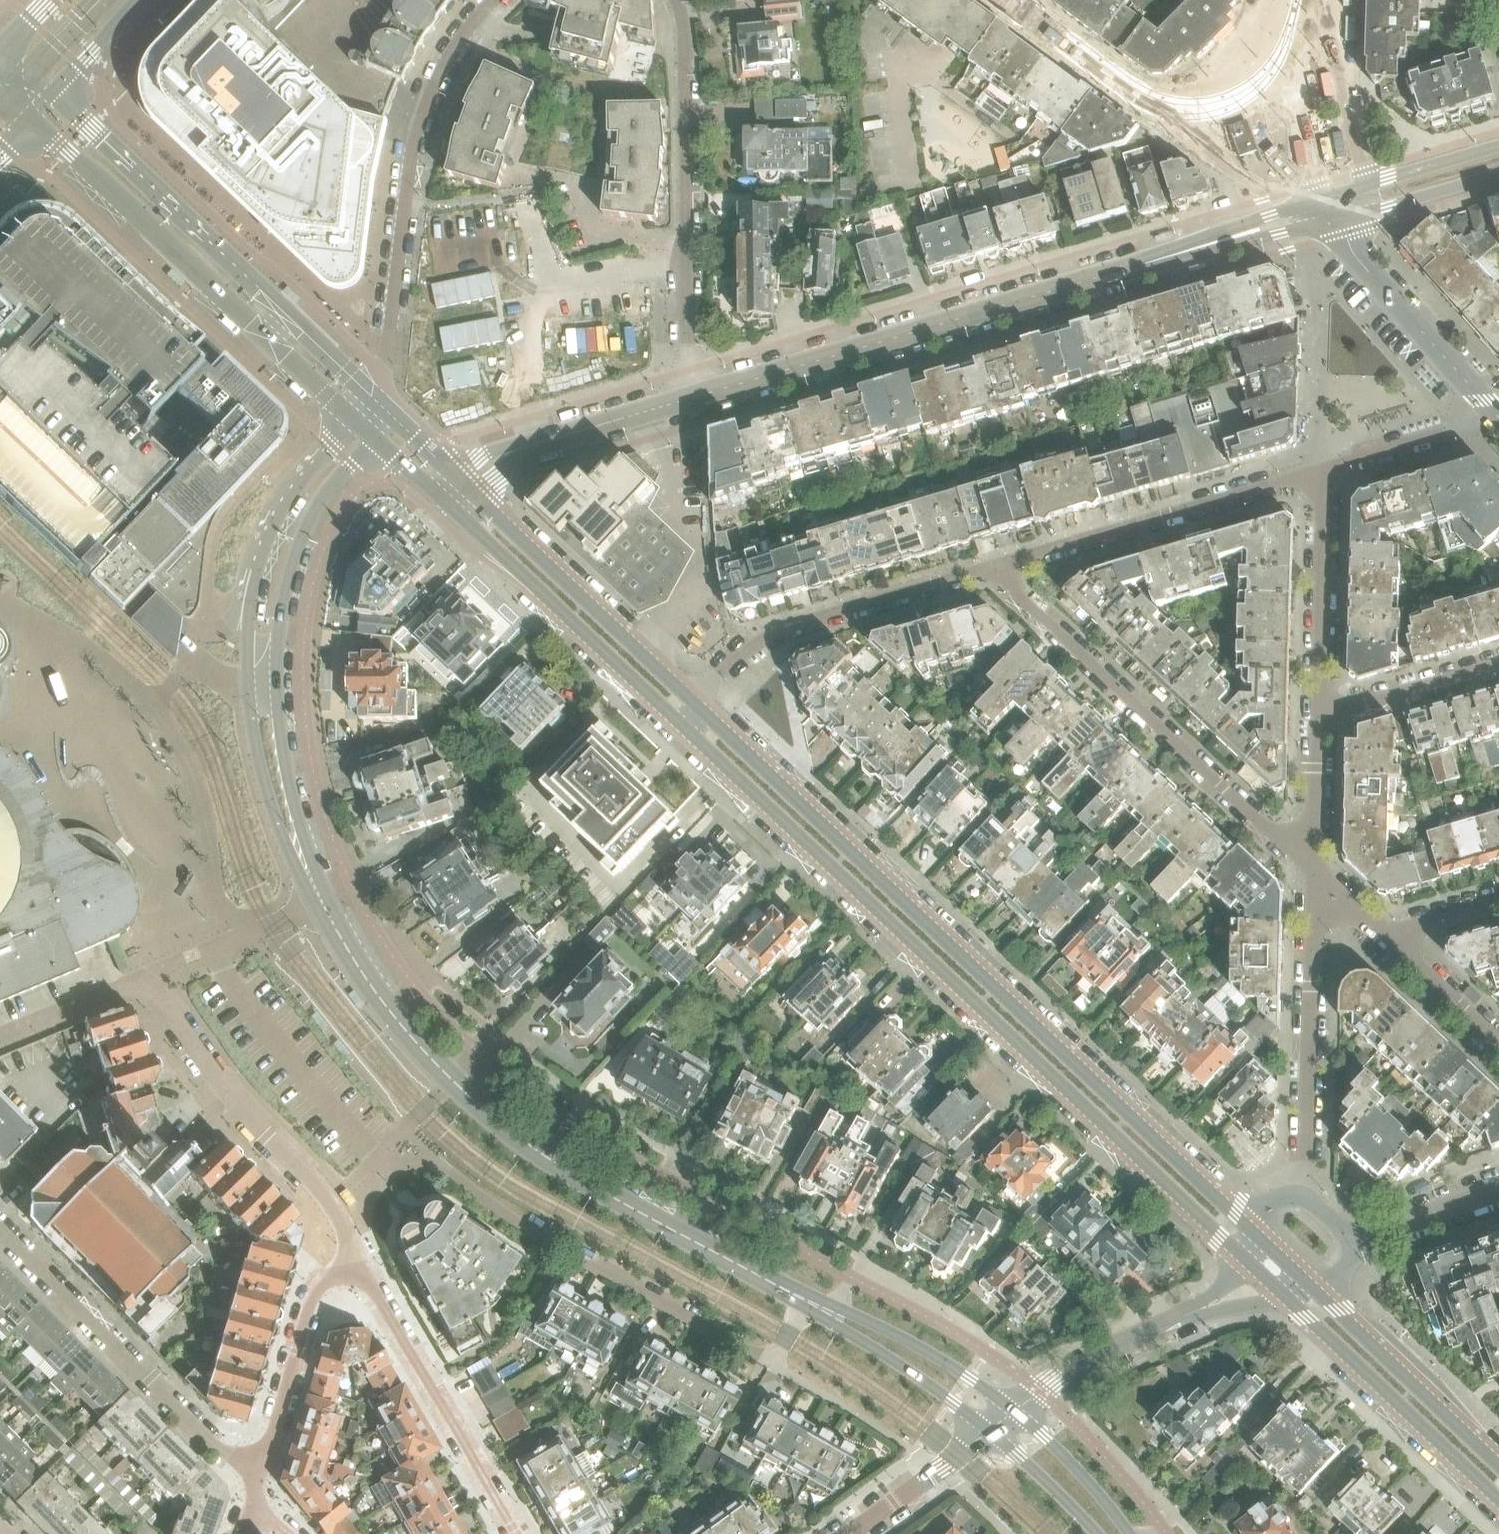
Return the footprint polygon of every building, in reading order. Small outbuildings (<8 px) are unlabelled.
[(231,0),(208,0),(196,12),(158,52),(153,59),(148,66),(145,75),(144,84),(144,93),(146,102),(149,111),(154,118),(155,120),(160,125),(296,255),(326,285),(328,287),(333,290),(339,291),(345,291),(351,289),(356,286),(361,282),(364,276),(365,271),(373,206),(372,206),(375,185),(388,124),(376,121),(376,120),(351,113),(348,112),(231,0)] [(376,120),(377,118),(383,98),(391,78),(399,82),(406,85),(418,60),(429,40),(443,20),(457,1),(458,0),(231,0),(348,112),(351,113),(376,120)] [(651,0),(533,0),(527,7),(528,8),(529,8),(534,2),(564,16),(554,58),(556,58),(556,57),(566,60),(610,71),(609,72),(611,72),(622,30),(654,38),(655,42),(657,42),(653,1),(651,0)] [(798,0),(766,0),(768,22),(800,18),(798,0)] [(999,23),(976,6),(968,0),(875,0),(943,51),(949,43),(961,52),(972,60),(999,23)] [(1076,20),(1086,7),(1089,9),(1094,3),(1097,5),(1100,0),(1058,0),(1054,4),(1076,20)] [(1126,9),(1130,4),(1132,0),(1100,0),(1097,5),(1094,3),(1089,9),(1086,7),(1076,20),(1103,40),(1126,9)] [(1123,55),(1146,23),(1143,21),(1147,15),(1144,13),(1152,2),(1149,0),(1132,0),(1130,4),(1126,9),(1103,40),(1123,55)] [(1215,42),(1232,26),(1227,21),(1233,15),(1230,11),(1218,0),(1196,0),(1184,12),(1215,42)] [(1230,11),(1241,0),(1218,0),(1230,11)] [(1421,14),(1421,0),(1369,0),(1368,12),(1421,14)] [(1489,10),(1486,0),(1476,0),(1479,11),(1489,10)] [(1198,60),(1215,42),(1184,12),(1161,35),(1183,59),(1186,62),(1193,55),(1198,60)] [(1368,12),(1368,37),(1407,38),(1420,38),(1420,37),(1430,37),(1430,23),(1420,23),(1421,14),(1368,12)] [(970,64),(994,82),(1022,43),(1009,33),(1010,32),(999,23),(972,60),(970,64)] [(1168,74),(1183,59),(1161,35),(1146,23),(1123,55),(1148,74),(1149,73),(1167,73),(1168,74)] [(790,61),(789,53),(793,52),(792,41),(781,43),(779,26),(740,30),(743,55),(738,55),(741,79),(768,77),(767,64),(790,61)] [(1407,38),(1368,37),(1367,61),(1369,61),(1369,76),(1375,85),(1380,86),(1382,101),(1402,96),(1405,90),(1402,80),(1398,80),(1399,61),(1403,61),(1403,53),(1407,53),(1407,38)] [(994,82),(1017,99),(1045,60),(1022,43),(994,82)] [(1458,64),(1471,110),(1472,110),(1474,116),(1487,112),(1485,106),(1495,102),(1491,90),(1482,57),(1458,64)] [(1039,115),(1067,76),(1045,60),(1017,99),(1039,115)] [(1462,113),(1471,110),(1458,64),(1433,71),(1447,117),(1447,118),(1452,121),(1452,122),(1460,119),(1462,113)] [(507,162),(525,115),(537,89),(487,66),(482,79),(472,96),(466,108),(469,110),(461,131),(459,130),(455,143),(451,162),(448,175),(499,190),(507,162)] [(1447,117),(1433,71),(1407,79),(1415,106),(1418,115),(1430,122),(1432,122),(1433,127),(1447,124),(1445,118),(1447,117)] [(1063,133),(1092,92),(1083,85),(1082,87),(1067,76),(1039,115),(1063,133)] [(1046,169),(1120,146),(1113,142),(1129,120),(1092,92),(1063,133),(1064,133),(1043,161),(1046,169)] [(808,119),(808,101),(777,102),(777,120),(808,119)] [(663,190),(665,176),(662,176),(663,153),(666,153),(666,140),(664,121),(664,107),(610,107),(610,137),(607,187),(604,216),(657,222),(659,208),(663,190)] [(1113,142),(1120,146),(1127,144),(1140,127),(1129,120),(1113,142)] [(1256,151),(1246,123),(1242,124),(1242,122),(1230,126),(1240,156),(1256,151)] [(810,159),(809,132),(794,132),(781,132),(776,134),(767,134),(767,133),(748,133),(748,153),(749,153),(749,174),(757,174),(760,174),(762,181),(768,184),(777,185),(781,179),(781,174),(811,174),(819,173),(819,159),(810,159)] [(1012,169),(1005,147),(995,150),(1002,172),(1012,169)] [(1167,208),(1150,148),(1124,156),(1142,216),(1151,213),(1158,211),(1167,208)] [(1213,194),(1209,181),(1195,172),(1194,172),(1190,174),(1188,168),(1189,168),(1181,163),(1180,158),(1170,161),(1172,166),(1162,168),(1174,208),(1176,208),(1180,212),(1189,209),(1190,204),(1211,197),(1212,194),(1213,194)] [(1128,212),(1120,185),(1113,162),(1093,168),(1092,164),(1060,173),(1069,199),(1078,227),(1128,212)] [(1013,181),(1031,242),(1040,239),(1045,243),(1054,240),(1056,234),(1057,234),(1054,222),(1046,198),(1035,202),(1028,177),(1031,176),(1028,166),(1016,169),(1019,180),(1013,181)] [(965,218),(977,258),(985,255),(990,260),(998,258),(997,257),(999,251),(1000,251),(996,240),(989,211),(982,213),(973,181),(956,186),(965,218)] [(1022,244),(1031,242),(1013,181),(998,186),(1005,210),(994,214),(1002,239),(1005,249),(1006,249),(1011,252),(1011,253),(1020,250),(1022,244)] [(975,264),(977,258),(965,218),(958,220),(948,188),(933,192),(955,264),(962,262),(967,266),(968,267),(975,264)] [(857,216),(857,215),(858,191),(835,191),(835,193),(834,200),(844,200),(845,216),(857,216)] [(955,264),(933,192),(920,197),(929,229),(918,231),(930,272),(955,264)] [(834,206),(834,200),(835,193),(808,194),(808,206),(834,206)] [(1484,256),(1497,245),(1494,235),(1498,233),(1498,229),(1492,204),(1486,206),(1493,229),(1476,234),(1454,244),(1442,231),(1433,221),(1403,248),(1443,292),(1484,256)] [(1493,229),(1486,206),(1469,211),(1476,234),(1493,229)] [(741,238),(779,238),(779,235),(784,235),(784,221),(790,221),(790,216),(800,216),(800,208),(741,208),(741,238)] [(19,220),(15,225),(14,229),(14,231),(0,243),(0,495),(79,570),(121,611),(146,584),(183,619),(185,620),(188,620),(191,618),(194,614),(197,608),(199,601),(205,549),(207,537),(211,525),(217,514),(224,504),(232,494),(280,444),(277,441),(280,436),(282,431),(282,426),(280,421),(277,416),(269,408),(243,384),(224,366),(222,364),(209,377),(188,357),(192,353),(196,348),(200,344),(62,230),(61,228),(58,222),(54,218),(48,214),(42,213),(36,212),(30,213),(24,216),(19,220)] [(857,215),(857,216),(856,226),(861,242),(856,243),(864,268),(869,287),(889,281),(887,274),(905,268),(900,253),(904,252),(900,236),(877,243),(868,212),(857,215)] [(832,294),(836,238),(811,236),(807,282),(806,297),(829,298),(830,294),(832,294)] [(741,278),(773,277),(773,274),(778,259),(783,259),(783,241),(779,241),(779,238),(741,238),(741,278)] [(1483,337),(1498,322),(1498,291),(1495,287),(1498,285),(1498,274),(1484,256),(1443,292),(1483,337)] [(1266,328),(1272,344),(1299,338),(1300,319),(1297,319),(1287,281),(1271,270),(1250,275),(1266,328)] [(1266,328),(1250,275),(1228,282),(1243,335),(1266,328)] [(773,277),(741,278),(742,317),(745,321),(748,324),(750,323),(754,321),(756,317),(773,317),(773,291),(775,291),(775,285),(773,285),(773,277)] [(1243,335),(1228,282),(1205,289),(1220,341),(1243,335)] [(1220,341),(1205,289),(1180,296),(1196,349),(1220,341)] [(1171,356),(1196,349),(1180,296),(1156,303),(1171,356)] [(1171,356),(1156,303),(1130,311),(1146,364),(1147,364),(1147,363),(1171,356)] [(1121,371),(1146,364),(1130,311),(1105,318),(1121,371)] [(1097,378),(1121,371),(1105,318),(1082,325),(1097,378)] [(1483,337),(1498,355),(1498,322),(1483,337)] [(1097,378),(1082,325),(1055,333),(1071,386),(1097,378)] [(1048,393),(1071,386),(1055,333),(1033,340),(1048,393)] [(1299,360),(1299,338),(1272,344),(1248,350),(1240,352),(1225,356),(1233,380),(1299,360)] [(1024,400),(1048,393),(1033,340),(1008,347),(1009,353),(1024,400)] [(1024,400),(1009,353),(986,360),(1002,414),(1026,406),(1024,400)] [(977,421),(1002,414),(986,360),(961,367),(977,421)] [(1241,405),(1298,388),(1299,360),(1233,380),(1241,405)] [(977,421),(961,367),(936,374),(952,428),(977,421)] [(942,432),(952,428),(936,374),(912,382),(925,428),(928,435),(942,432)] [(925,428),(912,382),(910,376),(885,383),(900,435),(925,428)] [(1225,442),(1250,434),(1241,405),(1233,380),(1206,388),(1183,395),(1157,403),(1149,405),(1132,410),(1137,426),(1138,428),(1141,437),(1159,432),(1174,483),(1193,478),(1232,466),(1225,442)] [(877,442),(900,435),(885,383),(861,390),(876,445),(877,444),(877,442)] [(1297,420),(1298,388),(1241,405),(1250,434),(1297,420)] [(876,445),(861,390),(835,398),(851,452),(876,445)] [(827,459),(851,452),(835,398),(812,405),(827,459)] [(802,466),(827,459),(812,405),(786,412),(786,413),(802,466)] [(802,466),(786,413),(775,416),(773,422),(764,425),(780,479),(791,476),(789,469),(802,466)] [(1296,441),(1297,420),(1250,434),(1225,442),(1232,466),(1290,449),(1296,441)] [(783,488),(780,479),(764,425),(759,427),(740,432),(759,495),(783,488)] [(759,492),(740,432),(739,426),(712,434),(714,506),(715,506),(715,505),(759,492)] [(1156,489),(1141,437),(1138,428),(1137,426),(1119,431),(1123,443),(1138,494),(1143,492),(1148,491),(1156,489)] [(1174,483),(1159,432),(1141,437),(1156,489),(1163,486),(1168,485),(1174,483)] [(1010,445),(1008,436),(1000,438),(1003,448),(1010,446),(1010,445)] [(1120,499),(1138,494),(1123,443),(1105,448),(1120,499)] [(963,460),(958,446),(951,448),(956,462),(963,460)] [(1120,499),(1105,448),(1089,453),(1104,504),(1120,499)] [(1039,523),(1104,504),(1089,453),(1076,457),(1035,469),(1035,467),(1023,471),(1039,523)] [(624,516),(650,490),(652,487),(658,477),(637,457),(582,473),(583,476),(572,488),(561,478),(533,508),(561,534),(573,522),(577,526),(574,530),(603,558),(630,529),(625,525),(628,520),(624,516)] [(1039,523),(1023,471),(1019,459),(999,465),(1003,478),(1018,527),(1036,522),(1037,524),(1039,523)] [(1498,535),(1498,483),(1481,462),(1477,461),(1425,476),(1438,522),(1439,523),(1448,554),(1469,548),(1479,552),(1492,541),(1498,535)] [(1438,522),(1425,476),(1402,483),(1416,528),(1425,526),(1438,522)] [(993,535),(1018,527),(1003,478),(979,486),(993,535)] [(993,535),(979,486),(968,489),(965,479),(957,482),(960,491),(974,540),(993,535)] [(1416,528),(1402,483),(1380,490),(1393,535),(1406,530),(1406,531),(1416,528)] [(834,488),(821,492),(824,501),(837,497),(834,488)] [(658,497),(650,490),(624,516),(628,520),(625,525),(630,529),(603,558),(574,530),(560,543),(642,619),(670,607),(697,557),(646,510),(658,497)] [(1392,535),(1393,535),(1380,490),(1361,495),(1354,505),(1353,547),(1377,547),(1378,537),(1379,533),(1391,534),(1392,535)] [(970,543),(974,540),(960,491),(935,498),(950,547),(958,544),(963,545),(970,543)] [(950,547),(935,498),(912,505),(927,556),(939,553),(943,549),(950,547)] [(916,559),(927,556),(912,505),(890,512),(904,560),(911,558),(916,559)] [(736,512),(723,515),(727,528),(739,524),(736,512)] [(904,560),(890,512),(868,518),(883,569),(892,566),(896,563),(904,560)] [(869,573),(883,569),(868,518),(842,526),(857,574),(864,572),(869,573)] [(1267,570),(1293,571),(1294,524),(1285,518),(1268,523),(1267,570)] [(1267,570),(1268,523),(1260,525),(1214,538),(1220,559),(1244,552),(1243,570),(1267,570)] [(857,574),(842,526),(819,533),(834,582),(838,582),(846,580),(849,576),(857,574)] [(761,604),(748,561),(734,565),(731,558),(734,557),(727,533),(715,534),(716,548),(717,557),(718,563),(722,581),(728,607),(736,611),(761,604)] [(812,589),(834,582),(819,533),(809,536),(810,543),(798,546),(812,589)] [(372,635),(393,638),(398,643),(420,620),(416,616),(434,597),(423,587),(419,591),(415,587),(428,573),(409,556),(413,552),(414,552),(414,545),(413,545),(404,536),(397,536),(393,540),(390,537),(389,539),(384,534),(378,534),(369,544),(369,551),(364,555),(348,572),(341,610),(359,614),(357,633),(372,635)] [(812,589),(798,546),(796,539),(793,540),(792,537),(782,540),(783,544),(784,543),(786,549),(773,553),(786,597),(801,593),(801,592),(812,589)] [(1224,570),(1220,559),(1214,538),(1196,543),(1189,546),(1204,594),(1229,587),(1224,570)] [(1204,594),(1189,546),(1181,548),(1164,553),(1179,600),(1204,594)] [(1353,573),(1400,574),(1400,563),(1401,549),(1377,547),(1353,547),(1353,573)] [(786,597),(773,553),(760,557),(758,551),(746,554),(748,561),(761,604),(770,602),(786,597)] [(1179,600),(1164,553),(1149,557),(1142,559),(1140,560),(1147,581),(1149,587),(1153,602),(1158,606),(1179,600)] [(1123,588),(1147,581),(1140,560),(1104,571),(1092,574),(1086,580),(1118,610),(1130,597),(1131,595),(1123,588)] [(1293,571),(1267,570),(1243,570),(1241,570),(1241,582),(1240,595),(1292,597),(1293,571)] [(1353,573),(1352,596),(1400,598),(1400,583),(1400,574),(1353,573)] [(1118,610),(1086,580),(1083,577),(1077,583),(1070,581),(1063,588),(1065,595),(1100,628),(1118,610)] [(1491,591),(1498,619),(1498,589),(1491,591)] [(1498,640),(1498,619),(1491,591),(1467,598),(1480,645),(1498,640)] [(1291,622),(1292,597),(1240,595),(1239,620),(1291,622)] [(413,636),(438,661),(478,620),(464,607),(466,605),(467,601),(462,596),(458,597),(448,607),(444,602),(433,615),(434,616),(425,625),(424,624),(413,636)] [(1400,613),(1400,598),(1352,596),(1351,621),(1401,623),(1401,613),(1400,613)] [(1118,645),(1153,607),(1144,599),(1138,605),(1130,597),(1118,610),(1100,628),(1112,639),(1118,645)] [(1460,651),(1480,645),(1467,598),(1446,604),(1460,651)] [(1460,651),(1446,604),(1435,607),(1436,608),(1422,612),(1423,613),(1436,658),(1460,651)] [(1118,645),(1135,661),(1171,623),(1153,607),(1118,645)] [(987,652),(986,649),(975,614),(974,612),(971,610),(961,613),(959,617),(951,619),(965,665),(977,662),(975,655),(987,652)] [(1009,659),(1024,644),(1010,631),(988,610),(975,614),(986,649),(996,646),(1009,659)] [(1415,664),(1436,658),(1423,613),(1411,617),(1412,622),(1413,630),(1410,631),(1412,638),(1408,639),(1415,664)] [(478,620),(438,661),(428,672),(442,686),(452,675),(464,686),(476,673),(475,672),(487,658),(489,659),(496,651),(492,645),(498,639),(490,632),(492,629),(492,625),(484,618),(480,618),(478,620)] [(954,669),(965,665),(951,619),(944,621),(940,619),(931,622),(929,625),(941,665),(951,662),(954,669)] [(1210,629),(1205,620),(1204,619),(1196,624),(1202,635),(1210,629)] [(1290,649),(1291,622),(1239,620),(1238,647),(1290,649)] [(1350,648),(1399,649),(1400,633),(1401,633),(1401,623),(1351,621),(1350,648)] [(1155,680),(1191,641),(1172,622),(1171,623),(1135,661),(1155,680)] [(941,665),(929,625),(926,623),(916,626),(914,630),(906,632),(916,666),(918,672),(926,683),(934,677),(931,669),(941,665)] [(911,668),(916,666),(906,632),(899,634),(895,632),(876,638),(874,643),(867,641),(866,641),(873,648),(874,647),(901,672),(907,666),(911,668)] [(2,667),(5,662),(8,657),(9,651),(8,645),(6,640),(3,637),(4,636),(1,633),(0,634),(0,633),(0,668),(2,667)] [(391,654),(393,638),(372,635),(369,658),(353,658),(352,693),(353,693),(401,693),(401,692),(402,665),(396,665),(396,658),(385,658),(386,653),(391,654)] [(1155,680),(1172,696),(1208,657),(1191,641),(1155,680)] [(979,727),(1040,665),(1033,658),(1033,653),(1024,644),(1009,659),(989,680),(997,688),(970,718),(979,727)] [(803,694),(811,702),(849,664),(853,660),(839,646),(824,650),(825,653),(814,656),(813,653),(799,657),(796,655),(791,665),(794,667),(797,679),(799,679),(803,694)] [(1290,673),(1290,649),(1238,647),(1238,657),(1238,671),(1244,671),(1290,673)] [(1399,669),(1399,649),(1350,648),(1350,674),(1359,681),(1399,669)] [(1172,696),(1191,713),(1222,680),(1227,675),(1208,657),(1172,696)] [(849,664),(811,702),(806,707),(807,708),(806,710),(814,717),(813,718),(813,723),(821,730),(826,730),(826,729),(869,683),(849,664)] [(1016,706),(1024,714),(1059,677),(1050,669),(1045,669),(1040,665),(979,727),(988,735),(1016,706)] [(482,714),(502,733),(546,687),(535,674),(533,676),(525,669),(518,676),(512,671),(502,680),(507,685),(481,712),(483,713),(482,714)] [(1241,697),(1247,708),(1289,710),(1289,680),(1290,673),(1244,671),(1243,682),(1247,686),(1250,686),(1250,687),(1264,688),(1263,698),(1241,697)] [(1016,759),(1074,697),(1068,690),(1068,686),(1059,677),(1024,714),(1034,722),(1007,750),(1016,759)] [(1247,708),(1241,697),(1228,711),(1221,704),(1229,695),(1228,694),(1230,692),(1230,687),(1222,680),(1191,713),(1218,739),(1247,708)] [(889,702),(869,683),(826,729),(833,736),(833,741),(843,751),(889,702)] [(546,687),(502,733),(529,758),(516,771),(525,779),(553,750),(546,742),(550,738),(549,737),(556,730),(557,731),(567,720),(560,713),(566,707),(546,687)] [(401,692),(401,693),(353,693),(352,711),(361,711),(361,720),(391,720),(410,720),(410,694),(410,691),(401,692)] [(1492,692),(1471,698),(1491,768),(1498,766),(1498,750),(1496,739),(1494,733),(1498,732),(1498,717),(1492,692)] [(1060,748),(1095,711),(1086,703),(1081,704),(1074,697),(1016,759),(1024,767),(1051,739),(1060,748)] [(1495,779),(1491,768),(1471,698),(1449,704),(1460,743),(1471,740),(1484,782),(1495,779)] [(889,702),(843,751),(852,760),(857,760),(858,759),(865,766),(907,720),(889,702)] [(1449,704),(1427,711),(1448,781),(1451,793),(1459,791),(1456,779),(1461,777),(1452,746),(1460,743),(1449,704)] [(1262,748),(1257,734),(1252,739),(1240,728),(1251,718),(1247,708),(1218,739),(1246,765),(1262,748)] [(1287,748),(1289,710),(1247,708),(1251,718),(1266,719),(1266,734),(1257,734),(1262,748),(1287,748)] [(1043,785),(1052,793),(1054,791),(1111,731),(1104,725),(1104,720),(1095,711),(1060,748),(1070,757),(1043,785)] [(1427,711),(1405,717),(1412,739),(1417,756),(1427,753),(1436,785),(1448,781),(1427,711)] [(1405,717),(1394,720),(1399,738),(1400,743),(1412,739),(1405,717)] [(928,739),(907,720),(865,766),(864,766),(864,771),(872,778),(877,778),(878,778),(884,784),(928,739)] [(1396,738),(1399,738),(1394,720),(1360,730),(1360,745),(1348,745),(1348,752),(1396,754),(1396,738)] [(1096,782),(1131,745),(1123,737),(1117,738),(1111,731),(1054,791),(1052,793),(1060,801),(1087,774),(1096,782)] [(666,824),(640,799),(627,787),(639,774),(596,733),(591,739),(551,779),(591,816),(579,830),(621,869),(660,830),(666,824)] [(914,793),(919,798),(932,784),(927,779),(948,758),(928,739),(884,784),(884,785),(884,790),(892,797),(897,797),(897,796),(905,803),(914,793)] [(350,742),(331,745),(332,750),(340,748),(340,753),(351,751),(350,742)] [(369,790),(420,773),(416,762),(435,755),(431,742),(364,764),(367,773),(364,774),(358,776),(356,781),(355,782),(358,789),(363,792),(369,790)] [(1079,819),(1087,827),(1146,765),(1140,760),(1141,754),(1131,745),(1096,782),(1106,791),(1079,819)] [(1286,786),(1287,748),(1262,748),(1246,765),(1273,791),(1278,793),(1284,790),(1286,786)] [(78,972),(72,957),(74,956),(107,943),(118,938),(119,938),(125,933),(131,928),(135,921),(137,914),(139,906),(138,898),(136,891),(133,884),(132,882),(134,879),(132,874),(130,869),(128,864),(125,860),(121,855),(118,851),(114,847),(110,844),(107,841),(103,838),(99,836),(95,834),(90,833),(86,832),(81,831),(76,831),(72,831),(67,831),(63,832),(60,829),(53,818),(47,807),(41,794),(32,782),(23,771),(13,761),(1,752),(0,751),(0,1005),(78,972)] [(1348,752),(1347,777),(1399,779),(1401,779),(1413,779),(1424,776),(1418,759),(1411,762),(1411,769),(1403,769),(1403,754),(1396,754),(1348,752)] [(930,832),(970,789),(974,786),(963,775),(968,770),(959,762),(935,787),(932,784),(919,798),(923,802),(914,811),(921,818),(921,824),(930,832)] [(377,814),(447,792),(443,780),(451,778),(447,763),(426,769),(429,778),(422,781),(420,773),(369,790),(369,791),(377,814)] [(1123,807),(1132,816),(1167,779),(1159,772),(1153,772),(1146,765),(1087,827),(1097,835),(1123,807)] [(1397,794),(1399,779),(1347,777),(1346,804),(1392,805),(1392,806),(1408,807),(1408,806),(1407,806),(1404,795),(1397,794)] [(1124,862),(1183,800),(1177,794),(1177,789),(1167,779),(1132,816),(1142,825),(1115,853),(1124,862)] [(970,789),(930,832),(939,841),(945,840),(952,847),(966,832),(970,836),(990,815),(986,811),(990,807),(970,789)] [(447,792),(377,814),(376,814),(377,814),(371,816),(371,817),(369,822),(371,829),(371,830),(376,833),(382,831),(385,830),(388,839),(455,817),(447,792)] [(974,865),(977,868),(1030,812),(1035,808),(1034,808),(1039,803),(1030,794),(1026,799),(1025,799),(1013,812),(1016,815),(1004,828),(994,819),(962,854),(963,855),(961,858),(962,862),(967,867),(971,868),(974,865)] [(1160,842),(1169,851),(1204,814),(1195,806),(1190,806),(1183,800),(1124,862),(1113,873),(1124,883),(1129,879),(1127,876),(1133,870),(1160,842)] [(1432,816),(1427,801),(1419,804),(1424,818),(1432,816)] [(1346,830),(1389,831),(1389,815),(1393,815),(1393,816),(1411,817),(1408,807),(1392,806),(1392,805),(1346,804),(1346,830)] [(989,888),(1039,835),(1038,834),(1032,841),(1024,833),(1029,827),(1032,830),(1040,822),(1030,812),(977,868),(981,872),(977,877),(989,888)] [(1498,860),(1498,813),(1476,820),(1489,863),(1498,860)] [(1152,887),(1160,896),(1219,834),(1213,828),(1213,823),(1204,814),(1169,851),(1178,860),(1152,887)] [(1441,877),(1465,870),(1465,869),(1452,827),(1449,814),(1425,821),(1433,850),(1441,877)] [(1489,863),(1476,820),(1452,827),(1465,869),(1473,867),(1474,870),(1490,865),(1489,863)] [(1388,850),(1389,831),(1346,830),(1345,859),(1388,850)] [(1005,895),(1008,898),(1062,842),(1051,832),(1044,840),(1039,835),(989,888),(1000,899),(1005,895)] [(1205,885),(1240,848),(1231,840),(1226,841),(1219,834),(1160,896),(1169,904),(1191,882),(1200,890),(1205,885)] [(1430,848),(1427,839),(1418,842),(1421,851),(1430,848)] [(425,896),(472,862),(467,852),(468,851),(460,840),(449,848),(447,845),(422,862),(423,864),(424,863),(428,868),(414,877),(419,884),(417,885),(416,889),(420,895),(424,895),(425,896)] [(1019,916),(1062,870),(1054,862),(1060,856),(1063,859),(1070,851),(1062,842),(1008,898),(1012,901),(1008,906),(1019,916)] [(1224,902),(1258,866),(1240,848),(1205,885),(1215,894),(1224,902)] [(684,911),(725,863),(725,860),(720,855),(716,856),(714,853),(712,856),(705,850),(696,859),(693,856),(680,869),(681,870),(666,885),(662,890),(661,891),(670,899),(669,899),(683,912),(684,911)] [(1345,859),(1368,881),(1386,862),(1399,860),(1399,850),(1388,850),(1345,859)] [(1441,877),(1433,850),(1409,857),(1399,860),(1386,862),(1368,881),(1384,896),(1441,879),(1441,877)] [(439,916),(489,882),(486,879),(489,877),(477,859),(472,862),(425,896),(426,897),(425,897),(425,901),(429,907),(432,908),(433,907),(439,916)] [(1091,870),(1038,926),(1043,930),(1040,933),(1041,937),(1047,942),(1051,943),(1054,941),(1068,927),(1087,907),(1086,906),(1090,903),(1082,895),(1091,885),(1093,888),(1101,880),(1100,879),(1109,868),(1101,860),(1091,870)] [(1035,923),(1038,926),(1091,870),(1082,861),(1074,869),(1077,872),(1071,878),(1062,870),(1019,916),(1031,928),(1035,923)] [(725,863),(684,911),(685,911),(691,905),(692,904),(702,914),(693,924),(702,933),(727,907),(748,884),(742,878),(742,877),(742,872),(733,863),(728,864),(727,865),(725,863)] [(1241,915),(1241,923),(1278,884),(1258,866),(1224,902),(1233,911),(1234,909),(1241,915)] [(489,882),(439,916),(439,917),(438,921),(442,927),(446,927),(447,926),(452,933),(465,924),(469,929),(477,923),(491,913),(489,909),(501,900),(489,882)] [(1241,923),(1283,924),(1283,896),(1278,884),(1241,923)] [(1156,897),(1146,888),(1139,895),(1149,905),(1156,897)] [(1160,915),(1169,906),(1160,897),(1151,907),(1160,915)] [(626,906),(611,920),(620,928),(629,936),(635,941),(648,927),(626,906)] [(1084,979),(1132,927),(1120,916),(1111,908),(1096,924),(1090,918),(1083,925),(1078,932),(1070,940),(1076,946),(1066,956),(1074,965),(1074,969),(1084,979)] [(803,951),(800,949),(809,939),(803,934),(806,931),(794,920),(782,909),(776,915),(775,914),(740,951),(732,943),(713,963),(745,994),(761,977),(764,979),(780,963),(783,966),(789,959),(790,960),(793,957),(795,959),(803,951)] [(1188,927),(1179,917),(1171,925),(1180,934),(1188,927)] [(597,950),(617,928),(606,918),(586,940),(597,950)] [(740,936),(750,927),(742,919),(733,929),(740,936)] [(487,971),(492,976),(536,936),(521,920),(510,929),(507,925),(485,945),(490,951),(479,962),(479,966),(483,971),(487,971)] [(1282,950),(1283,924),(1241,923),(1233,922),(1232,949),(1282,950)] [(1192,945),(1202,934),(1193,926),(1183,936),(1192,945)] [(1132,927),(1084,979),(1093,987),(1098,987),(1107,995),(1117,984),(1122,990),(1135,976),(1137,975),(1140,966),(1138,963),(1152,948),(1153,947),(1143,937),(1132,927)] [(1447,951),(1449,957),(1464,971),(1472,978),(1478,977),(1492,972),(1497,986),(1498,986),(1498,962),(1491,935),(1488,936),(1487,933),(1479,935),(1463,940),(1458,941),(1449,944),(1447,951)] [(536,936),(492,976),(499,983),(499,984),(499,987),(503,993),(507,993),(519,982),(523,986),(543,968),(540,964),(552,953),(536,936)] [(660,944),(650,955),(658,961),(667,951),(660,944)] [(1232,949),(1232,974),(1281,975),(1282,960),(1282,950),(1232,949)] [(627,996),(636,987),(622,974),(628,968),(625,965),(626,964),(613,952),(613,953),(610,950),(606,954),(605,953),(579,982),(576,980),(557,1001),(557,1008),(572,1023),(572,1032),(579,1039),(588,1038),(602,1024),(612,1014),(615,1017),(632,1000),(627,996)] [(667,951),(658,961),(660,963),(669,971),(671,973),(680,963),(667,951)] [(1144,1031),(1185,988),(1188,984),(1176,974),(1179,971),(1170,963),(1173,960),(1168,956),(1164,952),(1148,968),(1150,970),(1140,981),(1141,982),(1128,995),(1134,1000),(1124,1011),(1131,1019),(1132,1024),(1139,1031),(1144,1031)] [(671,973),(682,984),(700,964),(689,954),(680,963),(671,973)] [(789,1006),(805,1021),(846,975),(833,963),(827,969),(826,968),(825,970),(819,964),(813,971),(813,970),(784,999),(790,1004),(789,1006)] [(1280,1001),(1281,975),(1232,974),(1232,984),(1233,986),(1243,996),(1247,999),(1259,1000),(1280,1001)] [(846,975),(805,1021),(806,1021),(819,1033),(826,1026),(831,1032),(865,996),(859,990),(860,988),(860,982),(852,975),(846,975)] [(1178,1064),(1184,1069),(1227,1023),(1249,1001),(1247,999),(1243,996),(1233,986),(1232,984),(1228,981),(1222,975),(1212,985),(1219,991),(1204,1007),(1161,1052),(1172,1063),(1178,1064)] [(1360,1034),(1396,996),(1379,979),(1370,975),(1368,975),(1359,976),(1352,978),(1345,985),(1344,987),(1341,996),(1340,1017),(1354,1017),(1354,1027),(1360,1034)] [(1484,998),(1471,985),(1463,993),(1476,1006),(1484,998)] [(1152,1043),(1161,1052),(1204,1007),(1185,988),(1144,1031),(1151,1038),(1152,1043)] [(1360,1034),(1379,1051),(1415,1013),(1396,996),(1360,1034)] [(1280,1028),(1280,1001),(1259,1000),(1260,1011),(1268,1019),(1280,1028)] [(95,1050),(95,1047),(137,1034),(134,1025),(137,1019),(135,1013),(129,1010),(129,1008),(84,1023),(93,1051),(95,1050)] [(1396,1068),(1432,1030),(1415,1013),(1379,1051),(1396,1068)] [(1227,1023),(1184,1069),(1185,1074),(1192,1081),(1197,1081),(1205,1089),(1216,1078),(1221,1083),(1234,1070),(1237,1073),(1264,1046),(1263,1045),(1270,1038),(1280,1028),(1268,1019),(1266,1021),(1259,1015),(1245,1028),(1239,1034),(1227,1023)] [(859,1074),(901,1031),(903,1030),(902,1022),(897,1017),(890,1017),(887,1021),(886,1021),(881,1027),(875,1021),(869,1027),(848,1047),(843,1042),(829,1057),(835,1063),(842,1055),(849,1062),(851,1060),(861,1070),(858,1073),(859,1074)] [(1396,1068),(1415,1086),(1451,1047),(1432,1030),(1396,1068)] [(880,1091),(918,1047),(901,1031),(859,1074),(879,1093),(880,1091)] [(95,1047),(95,1050),(104,1075),(106,1074),(148,1059),(145,1050),(148,1044),(146,1038),(140,1035),(140,1033),(137,1034),(95,1047)] [(621,1081),(645,1095),(655,1079),(655,1074),(673,1046),(666,1042),(664,1045),(663,1044),(662,1045),(648,1037),(625,1074),(621,1081)] [(83,1052),(80,1043),(68,1047),(71,1056),(83,1052)] [(678,1088),(695,1058),(686,1053),(673,1046),(655,1074),(655,1079),(645,1095),(668,1109),(678,1093),(678,1088)] [(918,1047),(880,1091),(897,1108),(919,1084),(921,1086),(925,1082),(923,1080),(930,1073),(924,1067),(929,1062),(929,1061),(933,1058),(932,1051),(927,1046),(920,1046),(918,1047)] [(1433,1103),(1469,1065),(1451,1047),(1415,1086),(1433,1103)] [(806,1078),(825,1058),(815,1048),(796,1068),(806,1078)] [(1363,1067),(1371,1058),(1362,1050),(1354,1059),(1363,1067)] [(107,1101),(148,1088),(153,1087),(158,1076),(158,1075),(161,1069),(159,1062),(153,1059),(152,1058),(148,1059),(106,1074),(108,1082),(102,1084),(107,1101)] [(678,1093),(668,1109),(682,1118),(693,1100),(698,1103),(711,1081),(713,1077),(710,1074),(713,1068),(695,1058),(678,1088),(678,1093)] [(1239,1114),(1274,1079),(1255,1060),(1249,1067),(1240,1076),(1241,1076),(1222,1097),(1239,1114)] [(1433,1103),(1452,1121),(1488,1083),(1469,1065),(1433,1103)] [(1341,1124),(1352,1134),(1382,1103),(1372,1093),(1381,1084),(1368,1072),(1367,1073),(1368,1074),(1354,1089),(1358,1093),(1344,1108),(1351,1114),(1341,1124)] [(727,1140),(743,1148),(771,1091),(774,1087),(758,1079),(746,1073),(737,1089),(739,1091),(735,1099),(736,1099),(729,1113),(723,1109),(717,1120),(724,1124),(717,1137),(727,1142),(727,1140)] [(984,1124),(994,1113),(987,1107),(989,1105),(965,1082),(963,1084),(954,1075),(949,1081),(946,1083),(955,1091),(925,1122),(927,1125),(925,1128),(938,1140),(941,1137),(957,1152),(984,1124)] [(1274,1079),(1239,1114),(1233,1120),(1264,1149),(1267,1146),(1270,1149),(1276,1142),(1273,1139),(1276,1136),(1277,1110),(1266,1100),(1278,1087),(1278,1083),(1274,1079)] [(820,1111),(832,1090),(831,1089),(820,1083),(804,1111),(816,1118),(820,1111)] [(1470,1138),(1498,1107),(1498,1093),(1488,1083),(1452,1121),(1470,1138)] [(160,1124),(148,1088),(107,1101),(92,1106),(89,1111),(97,1131),(99,1132),(100,1137),(104,1135),(111,1158),(105,1158),(105,1157),(99,1150),(88,1150),(83,1155),(71,1155),(38,1186),(38,1187),(29,1196),(29,1221),(43,1234),(115,1308),(123,1317),(131,1324),(147,1340),(176,1313),(182,1307),(183,1300),(177,1293),(186,1284),(186,1271),(199,1258),(191,1249),(200,1240),(192,1232),(195,1230),(186,1221),(183,1223),(163,1203),(166,1199),(172,1204),(188,1189),(183,1183),(190,1176),(215,1150),(207,1143),(205,1143),(196,1152),(189,1145),(173,1144),(158,1158),(151,1150),(142,1141),(160,1124)] [(819,1190),(847,1142),(845,1141),(844,1142),(836,1137),(846,1119),(845,1118),(848,1114),(837,1108),(844,1095),(831,1088),(831,1089),(832,1090),(820,1111),(829,1117),(798,1173),(806,1178),(802,1186),(803,1192),(811,1196),(817,1195),(819,1190)] [(853,1101),(856,1094),(848,1089),(844,1096),(853,1101)] [(771,1091),(743,1148),(742,1149),(759,1158),(760,1157),(768,1161),(776,1146),(783,1150),(792,1131),(793,1130),(786,1126),(788,1122),(790,1123),(801,1101),(790,1095),(788,1099),(771,1091)] [(1361,1162),(1409,1110),(1391,1093),(1382,1103),(1352,1134),(1343,1145),(1361,1162)] [(865,1108),(877,1115),(885,1119),(889,1113),(884,1109),(885,1108),(880,1105),(871,1098),(864,1107),(865,1108)] [(9,1115),(0,1107),(0,1170),(12,1158),(32,1139),(9,1115)] [(1470,1138),(1478,1145),(1487,1135),(1492,1150),(1498,1147),(1498,1107),(1470,1138)] [(847,1142),(819,1190),(828,1195),(829,1194),(842,1202),(869,1155),(873,1148),(862,1142),(872,1125),(872,1124),(877,1115),(865,1108),(860,1118),(859,1117),(849,1135),(861,1142),(858,1148),(847,1142)] [(1389,1169),(1411,1142),(1403,1133),(1405,1131),(1404,1129),(1415,1116),(1409,1110),(1361,1162),(1380,1180),(1389,1169)] [(882,1135),(888,1123),(878,1118),(872,1129),(882,1135)] [(1442,1132),(1438,1137),(1446,1144),(1450,1140),(1442,1132)] [(1005,1181),(1009,1185),(1039,1152),(1025,1138),(1025,1139),(1019,1133),(1011,1142),(1005,1136),(982,1159),(988,1165),(986,1167),(993,1174),(996,1171),(1006,1180),(1005,1181)] [(1411,1142),(1389,1169),(1401,1180),(1410,1169),(1417,1175),(1431,1161),(1435,1165),(1450,1149),(1450,1148),(1446,1144),(1438,1137),(1437,1136),(1428,1147),(1417,1136),(1411,1142)] [(962,1166),(979,1147),(970,1139),(953,1157),(962,1166)] [(190,1176),(207,1194),(241,1161),(241,1155),(237,1150),(230,1150),(223,1142),(215,1150),(190,1176)] [(869,1155),(842,1202),(842,1203),(839,1208),(841,1213),(849,1218),(854,1217),(859,1208),(868,1213),(902,1151),(888,1143),(878,1161),(869,1155)] [(915,1246),(945,1194),(947,1191),(934,1183),(939,1175),(929,1168),(938,1152),(925,1143),(911,1166),(920,1172),(901,1204),(906,1207),(895,1226),(903,1231),(899,1237),(896,1242),(896,1243),(898,1248),(898,1249),(904,1253),(905,1253),(910,1252),(911,1251),(914,1246),(914,1247),(915,1246)] [(1019,1220),(1029,1230),(1044,1215),(1046,1213),(1037,1205),(1044,1196),(1039,1191),(1046,1184),(1045,1183),(1050,1178),(1045,1173),(1051,1166),(1056,1161),(1056,1157),(1046,1148),(1042,1148),(1009,1185),(1022,1198),(1023,1197),(1027,1202),(1028,1201),(1033,1206),(1019,1220)] [(963,1166),(969,1172),(977,1163),(971,1157),(963,1166)] [(207,1194),(226,1214),(243,1198),(240,1195),(241,1194),(238,1190),(240,1188),(241,1188),(255,1175),(254,1174),(254,1167),(249,1163),(243,1162),(241,1161),(207,1194)] [(936,1259),(965,1214),(976,1195),(976,1194),(982,1184),(971,1176),(972,1175),(969,1172),(963,1166),(962,1167),(951,1184),(961,1191),(955,1200),(945,1194),(915,1246),(936,1259)] [(247,1234),(280,1201),(279,1200),(279,1193),(274,1188),(268,1188),(261,1181),(243,1198),(226,1214),(219,1222),(235,1237),(245,1233),(247,1234)] [(1090,1242),(1109,1223),(1098,1213),(1101,1210),(1087,1198),(1075,1211),(1070,1207),(1054,1224),(1044,1215),(1029,1230),(1042,1242),(1053,1229),(1080,1254),(1091,1243),(1090,1242)] [(247,1234),(258,1246),(264,1240),(274,1245),(282,1237),(301,1243),(303,1235),(293,1225),(299,1220),(292,1212),(291,1206),(287,1201),(280,1201),(247,1234)] [(978,1222),(965,1214),(936,1259),(936,1260),(933,1265),(935,1271),(941,1275),(948,1274),(951,1269),(955,1263),(963,1268),(964,1266),(970,1270),(976,1259),(970,1256),(974,1249),(978,1252),(989,1233),(993,1236),(1002,1221),(1005,1215),(990,1206),(987,1212),(985,1210),(978,1222)] [(492,1299),(517,1262),(439,1210),(435,1208),(431,1208),(427,1210),(424,1212),(422,1216),(421,1220),(419,1222),(421,1224),(415,1230),(413,1228),(412,1229),(407,1230),(403,1231),(400,1234),(398,1238),(398,1243),(399,1246),(459,1357),(482,1345),(469,1321),(485,1312),(478,1299),(484,1293),(492,1299)] [(1091,1243),(1080,1254),(1067,1268),(1090,1290),(1118,1316),(1121,1313),(1111,1303),(1122,1292),(1113,1283),(1121,1274),(1123,1276),(1130,1269),(1134,1272),(1136,1270),(1139,1272),(1142,1271),(1145,1270),(1146,1267),(1146,1264),(1145,1261),(1147,1259),(1133,1246),(1133,1241),(1126,1235),(1121,1235),(1109,1223),(1090,1242),(1091,1243)] [(1491,1236),(1492,1238),(1483,1241),(1480,1247),(1472,1249),(1471,1246),(1468,1244),(1463,1246),(1461,1250),(1462,1251),(1454,1254),(1453,1250),(1437,1255),(1439,1260),(1418,1267),(1423,1282),(1415,1285),(1425,1314),(1439,1309),(1449,1336),(1456,1334),(1461,1347),(1470,1344),(1475,1358),(1480,1356),(1485,1369),(1492,1367),(1497,1380),(1498,1379),(1498,1314),(1495,1302),(1492,1296),(1498,1293),(1498,1233),(1491,1236)] [(249,1247),(244,1263),(288,1276),(294,1273),(296,1266),(292,1261),(294,1254),(295,1252),(299,1250),(301,1243),(282,1237),(274,1245),(264,1240),(258,1246),(253,1249),(249,1247)] [(1010,1302),(1042,1269),(1021,1249),(1016,1254),(1011,1250),(1002,1260),(1007,1264),(998,1273),(994,1269),(989,1275),(981,1284),(981,1287),(990,1295),(993,1295),(996,1291),(1009,1303),(1010,1302)] [(1042,1269),(1010,1302),(1015,1307),(1011,1312),(1026,1326),(1034,1317),(1046,1304),(1053,1310),(1067,1295),(1069,1294),(1065,1290),(1064,1291),(1061,1287),(1072,1275),(1053,1257),(1042,1269)] [(236,1288),(281,1301),(283,1292),(289,1289),(291,1283),(287,1277),(288,1276),(244,1263),(236,1288)] [(12,1278),(0,1266),(0,1289),(12,1278)] [(26,1292),(12,1278),(0,1289),(0,1317),(26,1292)] [(542,1342),(553,1349),(580,1301),(572,1296),(571,1291),(563,1286),(563,1287),(558,1289),(554,1286),(544,1304),(547,1305),(545,1309),(531,1333),(543,1340),(542,1342)] [(278,1310),(281,1301),(236,1288),(229,1313),(274,1325),(280,1322),(282,1316),(278,1310)] [(40,1306),(26,1292),(0,1317),(0,1332),(7,1339),(14,1332),(40,1306)] [(222,1338),(266,1352),(269,1342),(275,1339),(277,1332),(273,1327),(274,1325),(229,1313),(215,1308),(218,1298),(208,1295),(202,1315),(226,1322),(222,1338)] [(574,1361),(601,1313),(600,1308),(593,1303),(593,1304),(588,1306),(580,1301),(553,1349),(562,1354),(563,1352),(574,1358),(573,1360),(574,1361)] [(28,1346),(54,1321),(40,1306),(14,1332),(28,1346)] [(601,1313),(574,1361),(584,1367),(585,1365),(597,1371),(599,1368),(600,1369),(614,1344),(617,1345),(627,1328),(623,1326),(622,1321),(622,1320),(615,1316),(614,1316),(609,1318),(601,1313)] [(28,1346),(43,1361),(69,1335),(54,1321),(28,1346)] [(367,1395),(397,1378),(376,1342),(372,1344),(363,1329),(357,1326),(350,1325),(347,1326),(351,1363),(351,1367),(360,1366),(366,1377),(372,1388),(365,1392),(367,1395)] [(349,1367),(351,1367),(351,1363),(347,1326),(344,1326),(337,1328),(332,1332),(331,1333),(326,1350),(322,1349),(311,1389),(336,1397),(351,1401),(356,1403),(353,1385),(345,1386),(344,1393),(337,1390),(343,1368),(349,1367)] [(57,1376),(83,1350),(69,1335),(43,1361),(57,1376)] [(264,1360),(266,1352),(222,1338),(215,1361),(259,1376),(260,1375),(266,1372),(268,1366),(264,1360)] [(643,1404),(644,1402),(670,1356),(662,1351),(662,1346),(655,1342),(650,1344),(645,1342),(635,1359),(638,1361),(636,1364),(636,1365),(622,1389),(634,1396),(633,1398),(643,1404)] [(97,1364),(83,1350),(57,1376),(50,1383),(65,1397),(71,1390),(97,1364)] [(172,1368),(180,1360),(181,1359),(174,1352),(165,1361),(172,1368)] [(664,1416),(692,1368),(684,1364),(683,1358),(677,1354),(672,1357),(670,1356),(644,1402),(656,1408),(655,1410),(664,1416)] [(250,1408),(252,1402),(207,1388),(212,1370),(195,1361),(188,1368),(192,1372),(183,1381),(220,1419),(241,1424),(247,1421),(250,1408)] [(215,1361),(212,1370),(207,1388),(252,1402),(255,1391),(261,1388),(263,1382),(259,1377),(259,1376),(215,1361)] [(112,1379),(97,1364),(71,1390),(86,1404),(112,1379)] [(470,1376),(482,1397),(502,1386),(491,1365),(470,1376)] [(8,1367),(1,1373),(10,1383),(17,1376),(8,1367)] [(687,1426),(713,1380),(713,1375),(706,1371),(701,1374),(692,1368),(664,1416),(675,1422),(676,1420),(687,1426)] [(569,1382),(575,1372),(568,1369),(563,1378),(569,1382)] [(1233,1424),(1244,1435),(1261,1418),(1263,1415),(1254,1406),(1250,1403),(1263,1389),(1262,1389),(1266,1385),(1256,1377),(1252,1381),(1245,1374),(1243,1374),(1241,1376),(1237,1376),(1234,1380),(1234,1384),(1231,1386),(1220,1375),(1202,1394),(1214,1406),(1233,1424)] [(414,1408),(397,1378),(367,1395),(377,1412),(373,1414),(380,1425),(375,1428),(376,1431),(414,1408)] [(101,1420),(127,1394),(112,1379),(86,1404),(101,1420)] [(713,1380),(687,1426),(686,1428),(697,1434),(698,1432),(710,1439),(712,1436),(724,1415),(725,1415),(727,1411),(730,1413),(740,1396),(735,1393),(734,1388),(728,1384),(723,1386),(713,1380)] [(502,1386),(482,1397),(487,1408),(509,1395),(503,1385),(502,1386)] [(30,1403),(36,1396),(27,1387),(21,1394),(30,1403)] [(332,1416),(336,1397),(311,1389),(300,1423),(335,1434),(340,1419),(332,1416)] [(1171,1441),(1174,1438),(1187,1424),(1192,1429),(1214,1406),(1202,1394),(1201,1393),(1190,1404),(1183,1398),(1182,1397),(1180,1398),(1171,1408),(1170,1407),(1167,1410),(1163,1410),(1159,1415),(1159,1418),(1156,1422),(1165,1430),(1164,1432),(1164,1435),(1171,1441)] [(116,1443),(147,1412),(138,1404),(137,1403),(136,1404),(127,1394),(101,1420),(97,1424),(116,1443)] [(45,1406),(36,1396),(30,1403),(39,1412),(45,1406)] [(20,1412),(27,1406),(18,1397),(12,1403),(20,1412)] [(761,1461),(762,1460),(788,1415),(779,1410),(779,1405),(772,1401),(767,1404),(762,1401),(752,1418),(755,1420),(753,1423),(754,1424),(740,1447),(752,1454),(751,1456),(761,1461)] [(35,1415),(27,1406),(20,1412),(29,1421),(35,1415)] [(1187,1424),(1174,1438),(1179,1443),(1184,1443),(1187,1446),(1184,1448),(1185,1449),(1183,1451),(1183,1455),(1189,1461),(1193,1460),(1195,1458),(1196,1459),(1196,1460),(1231,1423),(1232,1425),(1233,1424),(1214,1406),(1192,1429),(1187,1424)] [(530,1428),(517,1407),(492,1421),(505,1443),(530,1428)] [(376,1431),(388,1451),(426,1429),(414,1408),(376,1431)] [(1305,1514),(1314,1503),(1333,1485),(1320,1474),(1340,1453),(1329,1444),(1324,1445),(1317,1439),(1317,1438),(1308,1429),(1307,1430),(1301,1423),(1302,1418),(1302,1417),(1292,1408),(1271,1428),(1261,1418),(1244,1435),(1232,1447),(1233,1448),(1238,1453),(1246,1444),(1252,1449),(1263,1460),(1289,1485),(1301,1496),(1306,1490),(1308,1492),(1296,1506),(1305,1514)] [(134,1461),(165,1432),(156,1423),(156,1422),(155,1421),(156,1421),(147,1412),(116,1443),(134,1461)] [(783,1474),(809,1428),(801,1423),(800,1418),(794,1414),(789,1416),(788,1415),(762,1460),(773,1466),(772,1468),(783,1474)] [(59,1432),(65,1425),(56,1416),(50,1423),(59,1432)] [(359,1440),(358,1423),(350,1421),(346,1437),(359,1440)] [(326,1462),(335,1434),(300,1423),(291,1451),(326,1462)] [(74,1434),(65,1425),(59,1432),(68,1441),(74,1434)] [(21,1440),(7,1426),(0,1433),(0,1460),(21,1440)] [(49,1441),(55,1435),(46,1426),(40,1432),(49,1441)] [(804,1486),(805,1486),(832,1441),(830,1440),(830,1434),(823,1430),(818,1433),(809,1428),(783,1474),(793,1479),(794,1478),(805,1484),(804,1486)] [(379,1480),(381,1482),(419,1461),(439,1450),(426,1429),(388,1451),(398,1468),(379,1480)] [(134,1461),(153,1480),(184,1450),(175,1441),(175,1442),(174,1441),(165,1432),(134,1461)] [(607,1445),(617,1450),(623,1438),(611,1432),(605,1444),(607,1445)] [(596,1443),(590,1434),(582,1439),(587,1448),(596,1443)] [(64,1444),(55,1435),(49,1441),(58,1450),(64,1444)] [(516,1463),(528,1485),(573,1458),(561,1436),(558,1438),(557,1437),(515,1462),(516,1463)] [(93,1467),(100,1459),(81,1439),(73,1447),(93,1467)] [(2,1489),(28,1463),(36,1455),(21,1440),(0,1460),(0,1487),(2,1489)] [(832,1441),(805,1486),(809,1489),(814,1492),(816,1490),(827,1497),(828,1497),(832,1490),(836,1489),(840,1483),(838,1479),(841,1474),(842,1474),(844,1471),(847,1472),(849,1473),(850,1471),(855,1470),(859,1463),(857,1459),(858,1456),(856,1455),(857,1455),(852,1452),(851,1447),(845,1443),(840,1445),(832,1441)] [(617,1450),(607,1445),(602,1454),(613,1460),(618,1451),(617,1450)] [(1223,1457),(1229,1450),(1223,1445),(1217,1452),(1223,1457)] [(707,1476),(719,1454),(706,1447),(694,1468),(707,1476)] [(1238,1453),(1233,1448),(1203,1479),(1213,1488),(1224,1475),(1225,1477),(1243,1457),(1238,1453)] [(82,1478),(89,1470),(70,1450),(62,1458),(82,1478)] [(172,1499),(180,1492),(202,1469),(193,1461),(194,1460),(193,1459),(184,1450),(153,1480),(172,1499)] [(322,1477),(326,1462),(291,1451),(283,1477),(284,1479),(322,1477)] [(1216,1464),(1223,1457),(1217,1452),(1217,1451),(1210,1458),(1216,1464)] [(528,1485),(540,1505),(586,1479),(573,1458),(528,1485)] [(112,1486),(119,1478),(101,1459),(100,1459),(93,1467),(112,1486)] [(119,1476),(131,1465),(124,1459),(113,1470),(119,1476)] [(349,1468),(351,1461),(344,1459),(342,1466),(344,1467),(349,1468)] [(349,1468),(356,1470),(356,1469),(362,1470),(364,1465),(364,1463),(358,1462),(358,1463),(351,1461),(349,1468)] [(392,1502),(430,1479),(430,1478),(430,1475),(427,1470),(424,1469),(419,1461),(381,1482),(392,1502)] [(2,1489),(16,1503),(42,1477),(28,1463),(2,1489)] [(356,1470),(349,1468),(344,1467),(342,1474),(353,1477),(356,1470)] [(180,1492),(190,1503),(190,1510),(185,1509),(179,1524),(175,1523),(171,1533),(214,1533),(226,1500),(223,1489),(203,1469),(202,1469),(180,1492)] [(746,1487),(753,1475),(744,1469),(737,1481),(746,1487)] [(109,1489),(89,1470),(82,1478),(101,1497),(109,1489)] [(332,1484),(342,1477),(337,1470),(327,1478),(332,1484)] [(360,1479),(363,1472),(356,1470),(353,1477),(360,1479)] [(26,1515),(35,1524),(65,1494),(45,1474),(42,1477),(16,1503),(26,1514),(26,1515)] [(1350,1530),(1382,1495),(1376,1489),(1376,1488),(1363,1475),(1344,1496),(1333,1485),(1314,1503),(1327,1515),(1330,1511),(1350,1530)] [(285,1487),(302,1508),(329,1487),(322,1477),(284,1479),(285,1487)] [(137,1496),(119,1478),(112,1486),(130,1504),(137,1496)] [(392,1502),(404,1523),(443,1500),(441,1498),(442,1495),(439,1490),(436,1489),(430,1479),(392,1502)] [(553,1526),(598,1500),(586,1479),(540,1505),(553,1526)] [(615,1490),(610,1481),(599,1487),(604,1496),(615,1490)] [(355,1511),(352,1505),(347,1498),(342,1502),(329,1487),(302,1508),(323,1533),(326,1533),(355,1511)] [(126,1507),(109,1489),(101,1497),(119,1515),(126,1507)] [(46,1533),(63,1533),(84,1513),(65,1494),(35,1524),(44,1533),(45,1533),(46,1533)] [(1350,1530),(1354,1533),(1384,1533),(1403,1514),(1390,1501),(1389,1501),(1382,1495),(1350,1530)] [(158,1517),(137,1496),(130,1504),(150,1524),(158,1517)] [(741,1533),(772,1533),(773,1533),(773,1530),(762,1511),(759,1513),(748,1497),(738,1503),(735,1498),(721,1507),(741,1533)] [(455,1521),(453,1518),(454,1516),(451,1510),(448,1509),(443,1500),(404,1523),(411,1533),(431,1533),(455,1521)] [(553,1526),(557,1533),(614,1533),(615,1533),(609,1523),(611,1522),(598,1500),(553,1526)] [(721,1507),(720,1505),(700,1519),(711,1533),(741,1533),(721,1507)] [(1288,1523),(1291,1520),(1279,1505),(1276,1507),(1275,1506),(1269,1511),(1265,1505),(1237,1526),(1243,1533),(1296,1533),(1288,1523)] [(126,1507),(119,1515),(137,1533),(140,1533),(147,1528),(126,1507)] [(360,1533),(359,1531),(354,1525),(361,1521),(355,1511),(326,1533),(358,1533),(360,1533)] [(102,1532),(84,1513),(63,1533),(101,1533),(102,1532)] [(158,1517),(150,1524),(155,1530),(163,1522),(158,1517)] [(700,1519),(680,1533),(681,1533),(711,1533),(700,1519)] [(462,1530),(460,1529),(455,1521),(431,1533),(465,1533),(462,1530)]
